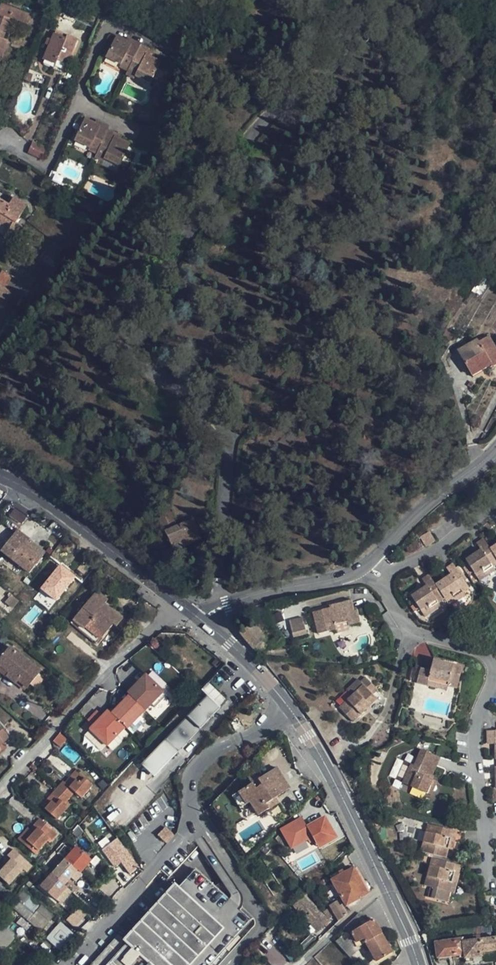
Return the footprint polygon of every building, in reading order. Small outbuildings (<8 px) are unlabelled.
[(0,8),(0,62),(8,41),(3,39),(11,19),(27,25),(30,15),(1,4),(0,8)] [(62,13),(56,10),(52,18),(59,21),(62,13)] [(163,35),(178,38),(180,24),(180,23),(175,22),(166,20),(163,35)] [(67,64),(77,40),(67,36),(66,39),(54,34),(44,59),(55,64),(57,60),(67,64)] [(127,70),(139,47),(141,43),(127,36),(126,39),(117,35),(106,56),(122,64),(120,67),(127,70)] [(151,53),(139,47),(127,70),(125,74),(131,77),(133,74),(149,82),(160,60),(150,56),(151,53)] [(95,155),(108,131),(110,127),(97,121),(95,124),(85,119),(73,142),(90,150),(90,152),(95,155)] [(120,137),(108,131),(95,155),(94,159),(100,161),(102,159),(118,167),(130,145),(119,140),(120,137)] [(28,153),(41,159),(46,148),(33,142),(28,153)] [(7,231),(13,222),(16,223),(27,206),(14,197),(9,205),(0,200),(0,226),(7,231)] [(44,252),(55,262),(64,251),(53,242),(44,252)] [(51,267),(55,262),(44,252),(39,258),(51,267)] [(0,273),(0,284),(6,288),(12,277),(2,270),(0,273)] [(480,370),(490,365),(491,366),(495,364),(495,350),(488,336),(477,343),(479,346),(465,354),(461,356),(469,371),(477,366),(480,370)] [(479,346),(477,343),(463,351),(465,354),(479,346)] [(481,372),(480,370),(477,366),(469,371),(473,377),(481,372)] [(176,527),(167,507),(152,513),(156,524),(161,521),(174,551),(201,540),(194,520),(176,527)] [(13,508),(9,517),(22,523),(26,515),(13,508)] [(39,560),(23,547),(28,540),(17,531),(0,552),(28,574),(39,560)] [(427,533),(419,540),(425,547),(433,541),(427,533)] [(495,565),(495,559),(489,549),(483,538),(477,542),(481,549),(465,559),(475,574),(482,569),(484,572),(492,566),(493,567),(495,565)] [(23,547),(39,560),(45,554),(28,540),(23,547)] [(50,566),(60,554),(55,550),(45,562),(50,566)] [(67,560),(60,554),(50,566),(58,572),(67,560)] [(462,591),(463,592),(469,588),(453,564),(446,568),(451,574),(435,585),(445,599),(452,595),(453,597),(462,591)] [(482,569),(475,574),(480,581),(495,571),(493,567),(492,566),(484,572),(482,569)] [(438,604),(445,599),(435,585),(429,575),(422,579),(426,585),(411,596),(420,610),(427,606),(429,608),(438,603),(438,604)] [(445,599),(449,606),(465,596),(463,592),(462,591),(453,597),(452,595),(445,599)] [(95,592),(72,620),(83,630),(88,623),(104,635),(113,625),(116,627),(122,619),(104,604),(107,601),(95,592)] [(348,612),(356,610),(355,606),(352,607),(350,601),(328,606),(329,608),(313,612),(318,634),(335,629),(333,624),(346,621),(350,620),(348,612)] [(427,606),(420,610),(425,617),(440,607),(438,604),(438,603),(429,608),(427,606)] [(359,623),(356,610),(348,612),(350,620),(346,621),(348,626),(359,623)] [(301,615),(287,620),(293,638),(307,633),(301,615)] [(83,630),(72,620),(70,623),(96,645),(104,635),(88,623),(83,630)] [(252,625),(240,635),(241,637),(253,650),(256,652),(260,652),(262,651),(265,649),(266,647),(266,643),(265,639),(252,625)] [(24,659),(10,647),(0,659),(0,667),(8,674),(6,677),(8,678),(24,659)] [(39,672),(24,659),(8,678),(23,691),(39,672)] [(428,681),(447,686),(456,688),(461,668),(433,660),(430,671),(420,668),(416,683),(428,685),(428,681)] [(6,677),(8,674),(0,667),(0,672),(6,677)] [(128,731),(145,712),(151,706),(154,709),(166,696),(144,676),(137,683),(139,685),(134,690),(132,688),(126,695),(128,697),(111,716),(105,722),(102,718),(96,713),(87,723),(92,729),(89,732),(107,748),(125,729),(128,731)] [(363,685),(339,708),(352,721),(365,709),(376,699),(372,695),(376,690),(365,677),(360,682),(363,685)] [(446,690),(447,686),(428,681),(428,685),(446,690)] [(195,734),(219,708),(206,695),(165,740),(178,752),(195,734)] [(379,703),(376,699),(365,709),(368,713),(379,703)] [(105,722),(111,716),(107,713),(102,718),(105,722)] [(8,738),(0,728),(0,745),(8,738)] [(487,731),(488,744),(495,744),(495,730),(487,731)] [(426,793),(432,780),(429,779),(439,757),(421,750),(414,765),(411,764),(402,783),(426,793)] [(270,773),(283,794),(289,790),(275,769),(270,773)] [(80,783),(85,778),(75,770),(64,782),(69,787),(75,779),(80,783)] [(275,799),(283,794),(270,773),(258,781),(259,783),(254,786),(252,784),(232,798),(240,810),(249,804),(258,817),(278,804),(275,799)] [(92,784),(85,778),(80,783),(75,779),(69,787),(64,782),(59,788),(70,798),(75,793),(80,797),(92,784)] [(436,782),(432,780),(426,793),(430,795),(436,782)] [(64,804),(70,798),(59,788),(53,794),(61,801),(57,806),(52,802),(46,810),(58,820),(69,808),(64,804)] [(42,807),(46,810),(52,802),(57,806),(61,801),(53,794),(42,807)] [(281,831),(291,849),(312,837),(316,845),(313,847),(315,850),(336,838),(325,819),(307,829),(302,819),(281,831)] [(35,834),(25,846),(35,856),(49,840),(46,837),(52,831),(41,820),(35,826),(39,829),(35,834)] [(426,831),(420,852),(444,858),(447,848),(449,838),(448,838),(450,830),(434,826),(432,833),(426,831)] [(173,836),(165,828),(158,835),(167,843),(173,836)] [(18,840),(25,846),(35,834),(29,829),(18,840)] [(449,838),(447,848),(451,850),(454,840),(456,832),(450,830),(448,838),(449,838)] [(456,832),(454,840),(461,842),(463,833),(456,832)] [(129,857),(118,839),(102,851),(114,868),(121,863),(129,858),(129,857)] [(76,844),(39,885),(54,899),(72,878),(75,880),(93,859),(76,844)] [(0,874),(0,877),(10,886),(23,870),(20,867),(25,861),(14,851),(8,857),(12,860),(8,865),(0,874)] [(129,858),(121,863),(130,875),(138,869),(129,858)] [(452,871),(454,864),(438,860),(436,867),(430,866),(425,885),(437,888),(434,899),(445,902),(451,882),(453,872),(452,871)] [(460,866),(454,864),(452,871),(453,872),(451,882),(456,883),(460,866)] [(253,917),(197,868),(181,886),(176,881),(125,937),(130,942),(109,964),(210,964),(253,917)] [(365,896),(367,894),(353,869),(331,882),(346,907),(365,896)] [(23,905),(35,915),(41,909),(29,898),(23,905)] [(323,918),(301,899),(291,910),(318,934),(328,922),(327,921),(335,916),(332,912),(323,918)] [(338,921),(342,919),(347,916),(346,915),(338,901),(328,906),(332,912),(335,916),(338,921)] [(76,927),(86,915),(77,908),(67,920),(76,927)] [(41,909),(35,915),(29,922),(40,932),(52,918),(41,909)] [(373,921),(367,925),(351,934),(359,947),(359,946),(365,943),(376,962),(392,953),(373,921)] [(54,937),(62,927),(57,923),(49,933),(54,937)] [(0,924),(0,954),(15,938),(0,924)] [(464,957),(465,962),(480,961),(479,952),(495,949),(495,942),(495,937),(466,941),(467,948),(463,948),(463,954),(464,957)] [(435,943),(437,957),(463,954),(463,948),(467,948),(466,941),(465,939),(435,943)] [(480,961),(495,959),(495,949),(479,952),(480,961)]
